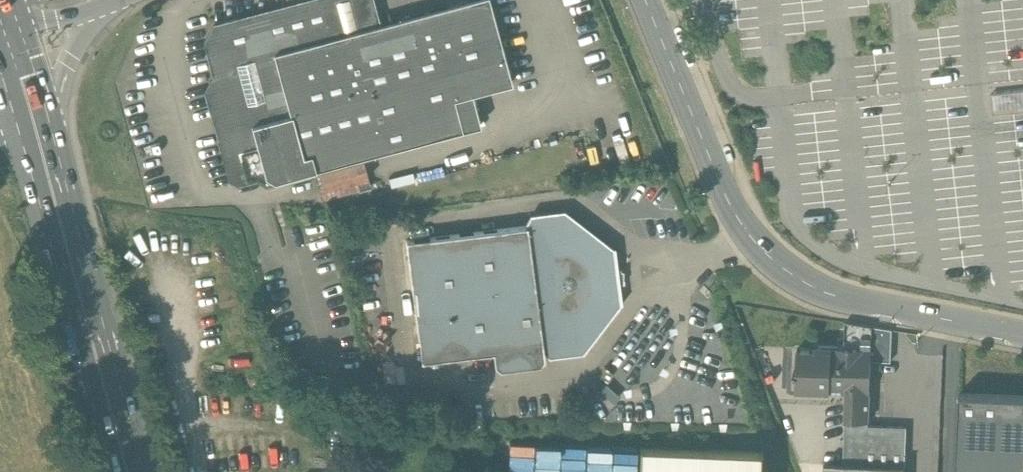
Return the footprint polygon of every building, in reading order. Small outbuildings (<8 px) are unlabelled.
[(207,90),(230,176),(238,180),(256,175),(266,181),(479,123),(471,92),(510,81),(489,0),(466,0),(379,23),(373,0),(313,0),(215,26),(207,41),(216,75),(207,90)] [(332,189),(378,177),(372,153),(326,166),(332,189)] [(526,227),(406,242),(421,361),(542,346),(550,353),(580,349),(607,315),(605,303),(615,292),(611,261),(599,253),(598,242),(563,214),(533,218),(526,227)] [(892,331),(846,323),(846,349),(871,350),(870,362),(891,363),(892,331)] [(868,426),(870,362),(871,350),(846,349),(816,348),(816,352),(798,351),(797,391),(804,391),(804,390),(829,391),(829,381),(847,382),(844,465),(844,467),(865,467),(865,466),(904,468),(906,428),(868,426)] [(958,395),(955,471),(1022,471),(1022,398),(958,395)] [(763,453),(639,448),(638,471),(763,471),(763,453)]
